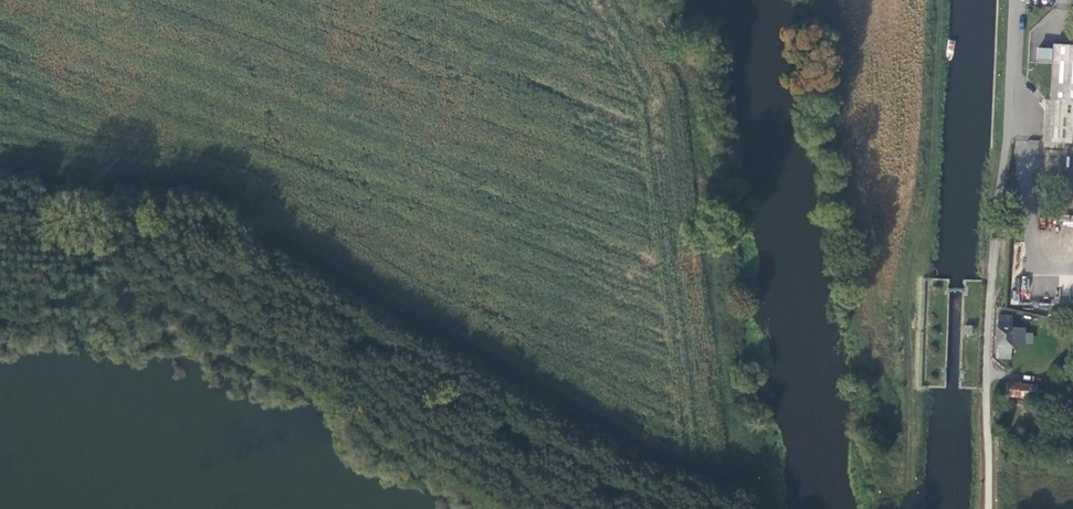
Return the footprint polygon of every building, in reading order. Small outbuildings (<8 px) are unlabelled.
[(1071,144),(1072,108),(1072,46),(1054,45),(1050,102),(1050,104),(1049,104),(1045,108),(1042,142),(1071,144)] [(1036,61),(1051,62),(1053,48),(1037,47),(1036,61)] [(1072,226),(1072,215),(1062,216),(1063,226),(1072,226)] [(1028,289),(1027,277),(1020,277),(1021,289),(1028,289)] [(1018,303),(1019,292),(1012,292),(1011,303),(1018,303)] [(998,327),(996,327),(996,347),(997,347),(997,358),(1010,358),(1011,347),(1023,348),(1024,328),(1012,328),(1012,317),(998,316),(998,327)] [(1037,386),(1005,383),(1004,395),(1036,399),(1037,386)]
